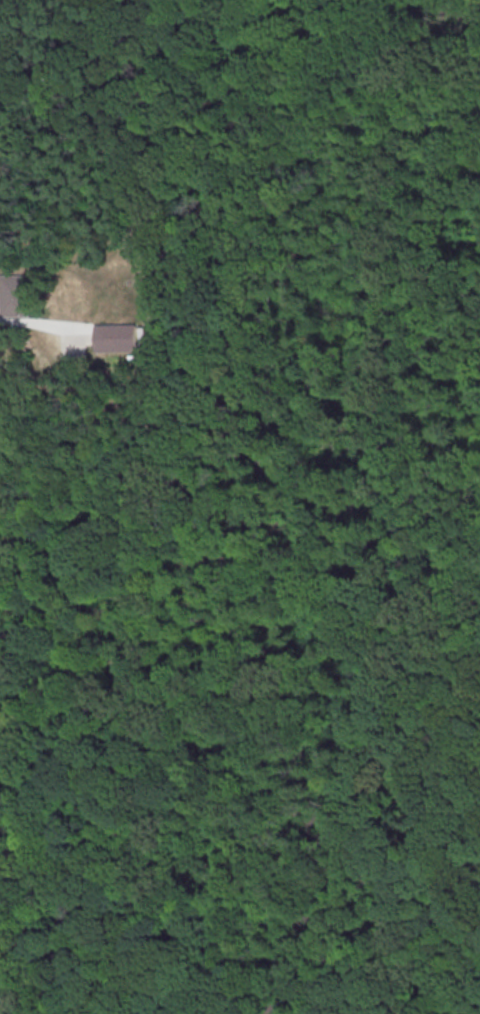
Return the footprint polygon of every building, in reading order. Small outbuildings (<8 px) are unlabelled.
[(95,326),(137,325),(137,352),(96,353),(95,326)]
